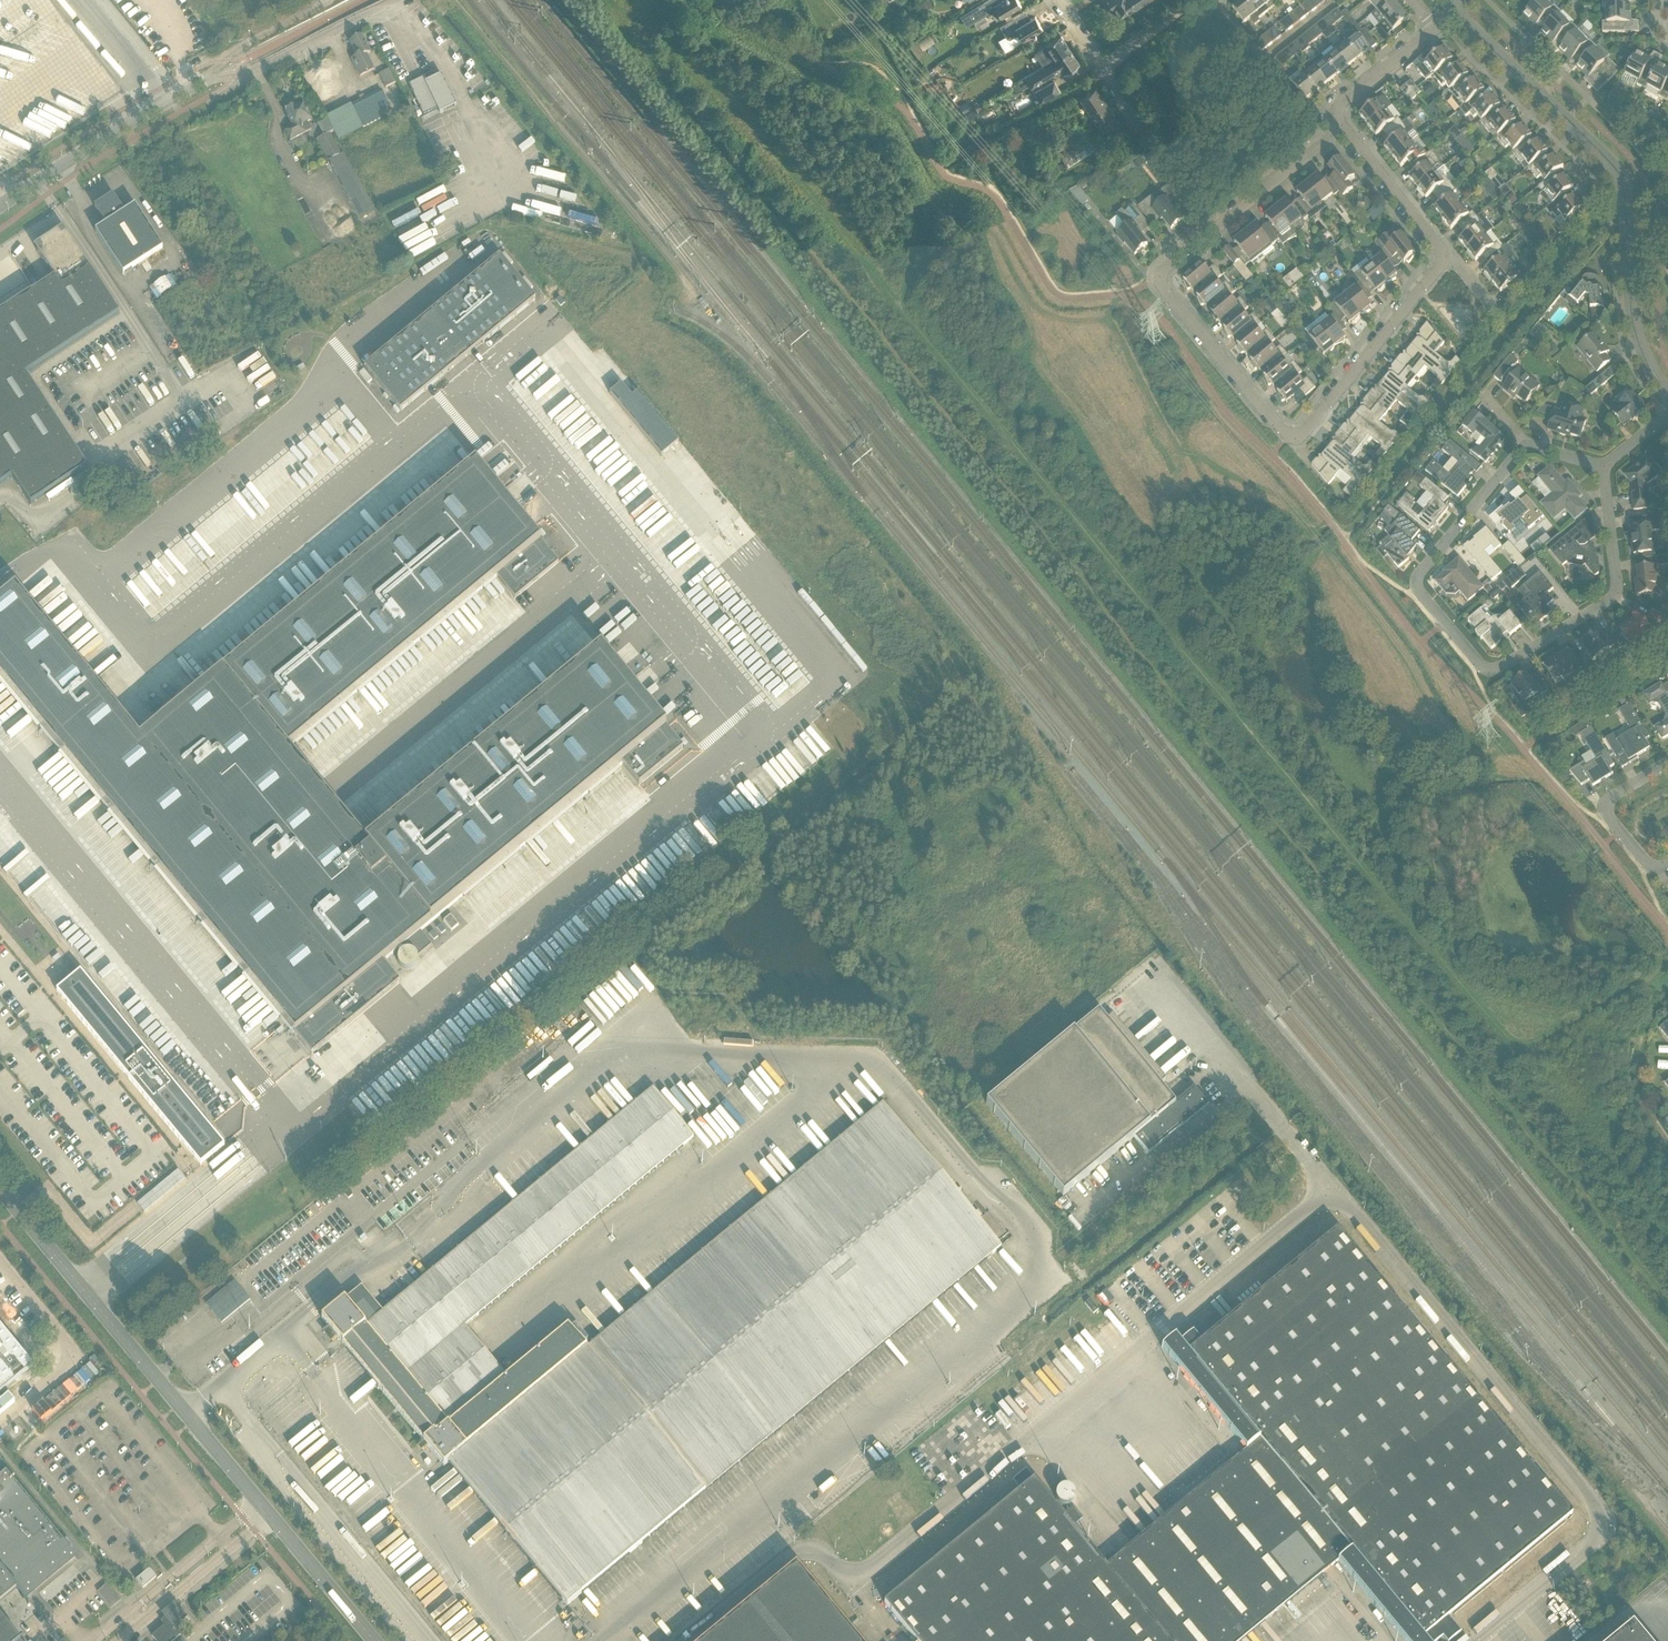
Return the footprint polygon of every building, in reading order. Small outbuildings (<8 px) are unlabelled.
[(918,4),(922,12),(933,5),(929,0),(925,0),(918,4)] [(1000,0),(986,0),(961,15),(967,24),(974,20),(976,23),(986,17),(984,14),(989,11),(991,13),(993,11),(997,9),(1001,17),(1021,4),(1019,0),(1001,0),(1000,0)] [(1114,10),(1116,9),(1121,16),(1134,7),(1135,9),(1150,0),(1107,0),(1114,10)] [(1258,19),(1243,0),(1233,8),(1244,23),(1250,19),(1255,25),(1260,21),(1258,19)] [(1269,10),(1260,0),(1243,0),(1258,19),(1269,10)] [(1269,10),(1279,2),(1277,0),(1260,0),(1269,10)] [(1311,0),(1309,0),(1302,6),(1309,14),(1317,8),(1311,0)] [(1377,11),(1390,0),(1368,0),(1377,11)] [(1385,21),(1400,9),(1392,0),(1390,0),(1377,11),(1385,21)] [(1542,32),(1561,13),(1559,10),(1554,6),(1551,9),(1542,0),(1539,0),(1524,15),(1535,26),(1537,25),(1538,26),(1530,35),(1535,40),(1542,32)] [(1639,7),(1602,7),(1602,8),(1607,8),(1607,22),(1602,22),(1603,32),(1639,32),(1639,25),(1630,25),(1630,7),(1639,7)] [(1001,17),(997,9),(993,11),(997,19),(1001,17)] [(1400,9),(1385,21),(1393,32),(1408,20),(1400,9)] [(1346,10),(1340,15),(1343,18),(1344,19),(1349,15),(1346,10)] [(1006,35),(999,40),(1006,51),(1024,41),(1034,34),(1043,29),(1035,15),(1025,22),(1023,19),(1027,17),(1023,11),(1014,17),(1000,25),(1006,35)] [(1293,13),(1290,15),(1297,24),(1300,21),(1293,13)] [(1552,57),(1559,50),(1579,30),(1577,28),(1572,23),(1569,27),(1558,16),(1561,13),(1542,32),(1553,43),(1554,42),(1556,44),(1547,52),(1552,57)] [(1290,15),(1286,18),(1293,27),(1297,24),(1290,15)] [(1329,15),(1326,18),(1333,27),(1336,24),(1329,15)] [(1353,20),(1349,15),(1344,19),(1348,24),(1353,20)] [(986,17),(976,23),(979,29),(989,23),(986,17)] [(1326,18),(1315,26),(1322,35),(1333,27),(1326,18)] [(1315,26),(1305,35),(1312,43),(1322,35),(1315,26)] [(1274,27),(1269,32),(1276,41),(1281,36),(1274,27)] [(1360,33),(1363,38),(1369,34),(1365,29),(1360,33)] [(1570,74),(1577,67),(1596,47),(1590,41),(1586,44),(1576,34),(1579,30),(1559,50),(1571,61),(1572,59),(1573,61),(1565,70),(1570,74)] [(1354,31),(1343,40),(1358,59),(1369,50),(1354,31)] [(369,32),(351,40),(358,57),(353,59),(361,76),(377,70),(374,62),(378,60),(371,43),(373,42),(369,32)] [(930,32),(918,41),(924,49),(936,41),(930,32)] [(1276,41),(1269,32),(1256,42),(1263,51),(1276,41)] [(1046,44),(1038,49),(1047,63),(1055,58),(1070,48),(1061,34),(1052,40),(1046,44)] [(1369,34),(1363,38),(1372,49),(1377,45),(1369,34)] [(1305,35),(1294,43),(1303,53),(1310,47),(1309,46),(1312,43),(1305,35)] [(1603,37),(1596,44),(1598,46),(1605,39),(1603,37)] [(1332,48),(1336,52),(1348,67),(1358,59),(1343,40),(1332,48)] [(925,52),(916,41),(910,45),(919,56),(925,52)] [(1596,47),(1577,67),(1588,78),(1589,77),(1596,83),(1597,82),(1603,87),(1601,89),(1602,89),(1620,71),(1607,58),(1604,61),(1593,51),(1597,48),(1596,47)] [(1047,63),(1025,76),(1030,86),(1032,87),(1062,69),(1065,72),(1066,71),(1067,73),(1068,73),(1072,70),(1072,69),(1071,68),(1080,62),(1070,48),(1055,58),(1047,63)] [(1287,48),(1284,51),(1291,60),(1294,57),(1287,48)] [(1421,66),(1417,69),(1426,81),(1426,80),(1433,75),(1434,74),(1442,68),(1445,66),(1449,63),(1453,60),(1444,48),(1429,59),(1427,57),(1423,56),(1417,61),(1421,66)] [(1248,49),(1243,52),(1252,63),(1256,59),(1248,49)] [(1291,60),(1284,51),(1280,54),(1287,63),(1291,60)] [(1336,52),(1326,61),(1337,75),(1348,67),(1336,52)] [(1626,74),(1622,81),(1634,87),(1638,80),(1639,81),(1637,85),(1645,89),(1647,85),(1658,65),(1663,57),(1657,54),(1652,62),(1636,53),(1625,73),(1626,74)] [(1321,55),(1311,63),(1327,84),(1337,75),(1326,61),(1321,55)] [(1302,67),(1308,75),(1305,77),(1316,92),(1327,84),(1311,63),(1309,62),(1302,67)] [(1446,84),(1450,90),(1461,81),(1468,75),(1459,64),(1450,71),(1445,66),(1442,68),(1434,74),(1433,75),(1442,87),(1446,84)] [(1667,101),(1667,99),(1667,70),(1658,65),(1647,85),(1660,93),(1658,97),(1667,101)] [(387,86),(397,82),(390,68),(380,73),(387,86)] [(410,87),(423,116),(437,109),(440,114),(456,106),(442,76),(428,82),(425,77),(419,80),(420,82),(410,87)] [(1025,76),(1010,86),(1016,95),(1030,86),(1025,76)] [(1294,86),(1289,90),(1295,97),(1300,93),(1306,100),(1316,92),(1305,77),(1294,86)] [(1451,98),(1460,110),(1464,106),(1477,96),(1484,90),(1475,79),(1466,87),(1461,81),(1450,90),(1448,91),(1453,96),(1451,98)] [(1035,91),(1041,102),(1060,91),(1055,80),(1035,91)] [(1411,81),(1406,85),(1416,97),(1421,93),(1411,81)] [(1416,97),(1406,85),(1401,89),(1410,102),(1416,97)] [(1080,97),(1094,117),(1110,107),(1096,87),(1080,97)] [(362,218),(378,210),(340,141),(394,111),(382,88),(319,123),(325,135),(318,139),(362,218)] [(35,140),(45,143),(68,129),(69,125),(71,126),(93,112),(95,106),(101,108),(104,99),(79,91),(77,96),(69,93),(68,97),(61,101),(60,103),(55,101),(53,106),(44,112),(43,111),(35,117),(34,120),(27,124),(24,134),(24,135),(22,141),(34,145),(35,140)] [(1477,115),(1481,120),(1493,112),(1500,106),(1491,94),(1481,102),(1477,96),(1464,106),(1460,110),(1466,117),(1470,113),(1474,118),(1477,115)] [(1016,106),(1029,107),(1029,98),(1016,98),(1016,106)] [(1360,115),(1368,125),(1392,106),(1386,98),(1382,98),(1378,100),(1360,115)] [(959,104),(964,113),(974,107),(969,99),(959,104)] [(1074,100),(1055,111),(1058,118),(1068,112),(1078,107),(1074,100)] [(307,102),(287,110),(294,126),(287,129),(291,139),(317,129),(320,137),(321,137),(307,102)] [(1385,128),(1390,133),(1402,123),(1398,118),(1395,121),(1387,111),(1392,106),(1368,125),(1376,136),(1385,128)] [(966,113),(970,119),(980,112),(976,107),(966,113)] [(1110,107),(1094,117),(1107,138),(1123,127),(1110,107)] [(1493,130),(1497,136),(1509,127),(1516,121),(1507,110),(1497,117),(1493,112),(1481,120),(1480,122),(1489,133),(1493,130)] [(1384,146),(1393,156),(1411,142),(1406,135),(1414,129),(1406,120),(1402,123),(1390,133),(1394,138),(1384,146)] [(1509,146),(1513,151),(1524,142),(1532,136),(1523,125),(1513,133),(1509,127),(1497,136),(1496,137),(1505,148),(1509,146)] [(1058,149),(1065,161),(1068,165),(1095,148),(1092,143),(1093,142),(1092,140),(1098,136),(1092,127),(1058,149)] [(1463,136),(1456,141),(1462,149),(1469,144),(1463,136)] [(1525,161),(1529,166),(1540,157),(1548,152),(1539,140),(1529,148),(1524,142),(1513,151),(1512,152),(1521,164),(1525,161)] [(1411,142),(1393,156),(1401,167),(1407,162),(1411,167),(1415,165),(1427,155),(1423,149),(1419,152),(1411,142)] [(1459,147),(1453,152),(1456,156),(1462,151),(1459,147)] [(1419,170),(1409,177),(1418,188),(1436,173),(1432,168),(1436,165),(1433,161),(1437,158),(1431,151),(1427,155),(1415,165),(1419,170)] [(1147,156),(1134,164),(1138,169),(1154,159),(1150,154),(1147,156)] [(1540,176),(1545,182),(1551,178),(1564,167),(1554,156),(1545,163),(1540,157),(1529,166),(1528,168),(1537,179),(1540,176)] [(1335,175),(1330,180),(1340,192),(1339,192),(1343,197),(1353,189),(1348,183),(1355,178),(1340,160),(1341,159),(1340,159),(1339,160),(1338,159),(1329,163),(1331,166),(1329,168),(1329,169),(1330,168),(1335,175)] [(1494,167),(1486,173),(1500,191),(1508,185),(1494,167)] [(1435,191),(1439,196),(1452,186),(1444,176),(1441,179),(1436,173),(1418,188),(1426,198),(1435,191)] [(1309,184),(1308,184),(1322,202),(1332,194),(1334,196),(1339,192),(1340,192),(1330,180),(1325,184),(1319,177),(1319,176),(1317,177),(1314,175),(1308,183),(1309,184)] [(1545,182),(1538,187),(1542,193),(1539,196),(1548,207),(1555,202),(1560,198),(1564,195),(1574,187),(1564,176),(1558,181),(1555,183),(1551,178),(1545,182)] [(1040,179),(1035,182),(1038,188),(1043,184),(1040,179)] [(1304,201),(1299,205),(1308,217),(1313,212),(1312,211),(1322,202),(1308,184),(1307,185),(1306,184),(1298,188),(1299,191),(1297,193),(1297,194),(1298,193),(1304,201)] [(1434,209),(1442,219),(1461,204),(1453,194),(1456,191),(1452,186),(1439,196),(1444,201),(1434,209)] [(1077,187),(1068,191),(1082,206),(1088,200),(1077,187)] [(1512,195),(1507,199),(1512,205),(1517,201),(1512,195)] [(1560,198),(1555,202),(1546,209),(1551,215),(1553,213),(1557,219),(1561,216),(1565,222),(1584,207),(1575,195),(1564,203),(1560,198)] [(123,275),(163,249),(135,206),(125,213),(113,196),(95,208),(106,225),(95,232),(123,275)] [(1163,219),(1171,230),(1177,226),(1178,227),(1183,223),(1182,222),(1184,220),(1174,208),(1176,206),(1171,200),(1169,201),(1167,198),(1162,203),(1159,199),(1156,201),(1152,196),(1138,207),(1151,223),(1159,217),(1161,221),(1163,219)] [(1277,209),(1297,235),(1304,229),(1305,223),(1303,221),(1308,217),(1299,205),(1293,209),(1287,202),(1288,201),(1285,202),(1282,200),(1277,208),(1278,208),(1277,209)] [(1460,222),(1464,227),(1477,217),(1473,212),(1469,215),(1461,204),(1442,219),(1451,230),(1460,222)] [(1125,243),(1135,255),(1137,253),(1138,254),(1144,250),(1142,249),(1148,245),(1140,235),(1142,234),(1151,227),(1134,206),(1125,213),(1123,210),(1116,215),(1126,227),(1118,234),(1120,236),(1119,237),(1124,244),(1125,243)] [(1268,216),(1266,218),(1266,219),(1267,218),(1270,223),(1272,225),(1267,230),(1277,242),(1279,240),(1283,245),(1287,242),(1287,244),(1288,244),(1287,241),(1297,237),(1296,235),(1297,235),(1277,209),(1276,210),(1275,209),(1266,213),(1268,216)] [(1459,240),(1467,250),(1486,236),(1494,229),(1486,219),(1487,218),(1483,213),(1477,217),(1464,227),(1469,232),(1459,240)] [(1526,215),(1522,218),(1526,223),(1532,219),(1530,215),(1526,215)] [(1521,224),(1520,228),(1523,231),(1529,227),(1524,221),(1521,224)] [(1246,233),(1245,234),(1264,258),(1275,250),(1271,246),(1277,242),(1267,230),(1262,234),(1260,231),(1256,226),(1257,226),(1256,225),(1254,227),(1251,225),(1246,232),(1246,233)] [(46,246),(37,252),(59,285),(0,324),(0,485),(12,477),(31,505),(87,467),(26,375),(119,314),(63,229),(44,242),(46,246)] [(1236,241),(1234,243),(1235,243),(1239,248),(1241,250),(1236,254),(1240,260),(1245,266),(1251,262),(1254,266),(1264,258),(1245,234),(1244,235),(1244,234),(1235,238),(1236,241)] [(1380,243),(1376,245),(1381,252),(1385,249),(1393,259),(1398,255),(1404,262),(1403,262),(1404,263),(1406,261),(1409,263),(1415,256),(1414,255),(1416,254),(1415,253),(1411,249),(1413,248),(1408,244),(1400,235),(1394,240),(1389,234),(1380,241),(1379,242),(1380,243)] [(1485,253),(1489,259),(1502,249),(1498,243),(1494,246),(1486,236),(1467,250),(1475,261),(1485,253)] [(1327,243),(1322,247),(1327,252),(1332,248),(1327,243)] [(1484,271),(1492,282),(1511,267),(1507,262),(1513,257),(1514,254),(1506,245),(1502,249),(1489,259),(1493,264),(1484,271)] [(1235,265),(1240,260),(1236,254),(1229,247),(1223,252),(1235,265)] [(1377,261),(1372,265),(1386,283),(1387,282),(1388,283),(1396,279),(1395,276),(1397,274),(1397,273),(1396,274),(1390,267),(1396,262),(1393,259),(1385,249),(1381,252),(1374,257),(1377,261)] [(1334,251),(1329,255),(1332,260),(1338,255),(1334,251)] [(499,256),(364,368),(365,369),(382,390),(395,406),(400,412),(535,300),(501,258),(499,256)] [(1234,267),(1242,277),(1249,271),(1240,262),(1234,267)] [(1511,267),(1492,282),(1500,292),(1510,285),(1514,290),(1511,292),(1514,296),(1530,277),(1517,262),(1511,267)] [(1200,284),(1205,289),(1205,290),(1216,281),(1221,276),(1213,266),(1208,271),(1202,264),(1197,269),(1196,268),(1189,272),(1191,274),(1184,279),(1183,279),(1184,281),(1184,282),(1188,290),(1191,289),(1193,291),(1193,290),(1200,284)] [(1354,275),(1360,282),(1364,287),(1369,283),(1375,290),(1375,291),(1377,290),(1380,292),(1386,284),(1385,284),(1386,283),(1372,265),(1362,273),(1360,271),(1354,275)] [(1283,279),(1289,288),(1303,277),(1297,268),(1283,279)] [(1249,271),(1242,277),(1246,282),(1253,277),(1249,271)] [(158,299),(179,287),(172,275),(151,287),(158,299)] [(1567,288),(1560,297),(1565,301),(1568,297),(1577,304),(1578,305),(1585,296),(1587,297),(1590,297),(1590,309),(1591,309),(1592,309),(1602,308),(1603,308),(1602,281),(1601,281),(1600,280),(1599,279),(1598,279),(1597,278),(1596,277),(1595,277),(1593,276),(1592,276),(1591,276),(1590,276),(1588,276),(1587,276),(1586,276),(1585,276),(1572,292),(1567,288)] [(1252,279),(1247,283),(1252,290),(1257,286),(1252,279)] [(1213,300),(1218,305),(1218,306),(1229,296),(1229,297),(1235,292),(1227,282),(1221,287),(1216,281),(1205,290),(1205,289),(1197,295),(1196,295),(1198,297),(1197,298),(1201,306),(1204,305),(1206,307),(1207,306),(1206,306),(1213,300)] [(1356,288),(1346,297),(1360,314),(1361,314),(1362,315),(1370,311),(1369,307),(1371,306),(1371,305),(1370,306),(1364,298),(1370,294),(1364,287),(1360,282),(1355,286),(1356,288)] [(1256,294),(1248,301),(1251,305),(1259,299),(1256,294)] [(1227,316),(1231,321),(1232,321),(1243,312),(1243,313),(1248,308),(1240,298),(1235,303),(1229,297),(1229,296),(1218,306),(1218,305),(1211,311),(1210,311),(1211,313),(1211,314),(1215,322),(1218,321),(1220,323),(1220,322),(1227,316)] [(560,297),(556,300),(561,307),(565,303),(560,297)] [(1329,307),(1334,314),(1338,319),(1343,315),(1349,322),(1349,323),(1351,322),(1354,324),(1360,316),(1359,315),(1360,314),(1346,297),(1336,305),(1334,303),(1329,307)] [(1272,315),(1277,310),(1269,300),(1264,305),(1272,315)] [(1283,300),(1277,305),(1284,314),(1290,308),(1283,300)] [(1272,315),(1278,322),(1283,317),(1277,310),(1272,315)] [(1224,327),(1223,327),(1225,329),(1224,330),(1228,338),(1231,337),(1233,339),(1234,338),(1233,338),(1240,332),(1245,337),(1256,328),(1256,329),(1262,324),(1254,314),(1248,319),(1243,313),(1243,312),(1232,321),(1231,321),(1224,327)] [(1326,314),(1315,322),(1320,328),(1330,320),(1329,318),(1326,314)] [(1330,320),(1320,328),(1334,346),(1335,345),(1336,346),(1345,343),(1343,339),(1345,338),(1345,337),(1344,337),(1339,330),(1344,326),(1338,319),(1334,314),(1329,318),(1330,320)] [(1283,317),(1278,322),(1283,328),(1288,323),(1283,317)] [(1305,330),(1308,335),(1310,336),(1320,328),(1315,322),(1305,330)] [(1417,338),(1412,345),(1449,376),(1461,362),(1456,357),(1451,363),(1448,363),(1436,354),(1444,343),(1427,323),(1419,332),(1420,338),(1417,338)] [(1237,343),(1238,345),(1237,346),(1241,354),(1245,353),(1247,355),(1247,354),(1254,348),(1258,353),(1259,353),(1269,344),(1270,345),(1275,340),(1267,330),(1261,335),(1256,329),(1256,328),(1245,337),(1238,343),(1237,343)] [(1334,346),(1320,328),(1310,336),(1308,335),(1303,339),(1312,351),(1318,347),(1323,354),(1323,355),(1325,353),(1328,355),(1334,348),(1333,347),(1334,346)] [(1609,351),(1606,347),(1595,334),(1578,348),(1597,372),(1610,361),(1605,355),(1609,351)] [(1251,359),(1250,359),(1252,361),(1251,362),(1255,370),(1258,369),(1260,371),(1261,370),(1260,370),(1267,364),(1272,369),(1283,360),(1283,361),(1289,356),(1281,346),(1275,351),(1270,345),(1269,344),(1259,353),(1258,353),(1251,359)] [(1305,344),(1303,344),(1298,348),(1298,350),(1303,356),(1305,356),(1310,351),(1310,350),(1305,344)] [(1400,356),(1396,361),(1416,378),(1425,367),(1437,377),(1437,380),(1430,389),(1435,393),(1449,376),(1412,345),(1406,352),(1407,355),(1400,356)] [(1518,348),(1514,353),(1518,356),(1524,348),(1520,345),(1518,347),(1518,348)] [(1264,375),(1265,377),(1264,378),(1268,386),(1272,385),(1273,387),(1274,386),(1273,386),(1281,380),(1285,385),(1296,376),(1296,377),(1302,372),(1294,362),(1289,356),(1283,361),(1283,360),(1272,369),(1265,375),(1264,375)] [(1502,389),(1515,399),(1517,396),(1526,404),(1540,386),(1515,367),(1519,363),(1511,356),(1493,377),(1505,386),(1502,389)] [(1389,373),(1383,380),(1421,410),(1428,402),(1423,397),(1423,398),(1420,398),(1408,388),(1414,380),(1416,378),(1396,361),(1391,366),(1392,373),(1389,373)] [(1285,385),(1278,391),(1277,391),(1279,393),(1278,394),(1282,402),(1285,401),(1287,403),(1287,402),(1294,396),(1299,402),(1305,397),(1315,388),(1307,378),(1302,383),(1296,377),(1296,376),(1285,385)] [(1593,383),(1585,389),(1591,396),(1597,390),(1601,387),(1607,382),(1602,376),(1593,383)] [(1372,390),(1368,396),(1388,412),(1397,401),(1409,411),(1409,415),(1414,419),(1421,410),(1383,380),(1378,386),(1378,389),(1372,390)] [(621,385),(609,394),(611,396),(623,410),(661,457),(679,442),(639,395),(638,393),(632,398),(621,385)] [(1621,406),(1613,412),(1617,417),(1624,426),(1632,420),(1632,419),(1634,421),(1637,418),(1646,411),(1641,405),(1643,404),(1638,398),(1637,400),(1632,394),(1631,395),(1627,390),(1616,398),(1620,403),(1619,404),(1621,406)] [(1361,408),(1355,414),(1393,445),(1400,436),(1395,432),(1392,433),(1379,423),(1388,412),(1368,396),(1363,401),(1364,407),(1361,408)] [(1305,397),(1299,402),(1303,406),(1309,401),(1305,397)] [(1543,406),(1537,413),(1549,417),(1551,409),(1543,406)] [(125,584),(150,615),(373,440),(347,407),(189,531),(190,533),(125,584)] [(1550,424),(1548,430),(1556,433),(1566,436),(1566,434),(1570,435),(1581,438),(1586,420),(1581,418),(1583,411),(1573,408),(1570,415),(1554,410),(1553,414),(1550,424)] [(1404,418),(1400,422),(1403,424),(1407,428),(1414,419),(1409,415),(1409,411),(1404,418)] [(1476,444),(1478,446),(1473,453),(1486,463),(1490,458),(1489,457),(1492,455),(1498,448),(1498,449),(1500,447),(1499,446),(1504,440),(1496,429),(1496,430),(1485,421),(1474,412),(1462,426),(1473,435),(1476,432),(1482,437),(1476,444)] [(1344,425),(1340,430),(1360,447),(1369,436),(1371,438),(1381,446),(1381,449),(1375,457),(1380,461),(1393,445),(1355,414),(1350,421),(1350,424),(1344,425)] [(1403,424),(1398,430),(1403,433),(1407,428),(1403,424)] [(1333,442),(1327,449),(1365,480),(1376,466),(1371,462),(1367,467),(1363,467),(1354,460),(1351,457),(1360,447),(1340,430),(1335,436),(1336,442),(1333,442)] [(1369,436),(1360,447),(1363,449),(1371,438),(1369,436)] [(1433,461),(1425,471),(1458,497),(1472,479),(1467,475),(1469,472),(1472,474),(1475,471),(1472,469),(1477,463),(1450,441),(1445,437),(1441,442),(1446,446),(1442,451),(1452,459),(1461,466),(1452,477),(1443,470),(1433,461)] [(1360,447),(1351,457),(1354,460),(1363,449),(1360,447)] [(1316,459),(1312,465),(1329,485),(1335,478),(1347,488),(1343,492),(1351,498),(1365,480),(1327,449),(1322,455),(1322,459),(1316,459)] [(1632,493),(1634,510),(1649,508),(1646,485),(1654,478),(1656,479),(1664,473),(1657,465),(1656,466),(1647,456),(1638,464),(1638,465),(1625,476),(1632,484),(1633,493),(1632,493)] [(1380,461),(1375,457),(1371,462),(1376,466),(1380,461)] [(1443,470),(1452,477),(1461,466),(1452,459),(1443,470)] [(202,924),(312,1056),(400,983),(383,963),(402,946),(405,950),(406,950),(407,950),(408,949),(409,949),(410,950),(411,950),(412,950),(413,951),(414,951),(415,952),(416,953),(416,954),(417,954),(417,955),(417,956),(418,957),(431,946),(420,932),(622,765),(625,769),(639,786),(640,785),(681,751),(683,749),(600,650),(366,843),(290,750),(289,749),(496,577),(515,599),(515,598),(558,563),(475,461),(347,567),(140,738),(16,588),(13,590),(0,601),(0,678),(202,924)] [(1543,504),(1550,513),(1554,518),(1566,508),(1575,518),(1585,510),(1576,499),(1580,496),(1579,495),(1575,490),(1574,491),(1571,487),(1572,487),(1569,484),(1570,483),(1569,482),(1565,486),(1551,469),(1540,477),(1555,494),(1543,504)] [(1412,480),(1420,486),(1426,479),(1418,472),(1412,480)] [(1397,505),(1429,532),(1448,508),(1442,503),(1448,496),(1426,479),(1420,486),(1426,492),(1434,498),(1424,511),(1416,504),(1413,502),(1415,500),(1407,494),(1397,505)] [(1416,504),(1424,511),(1434,498),(1426,492),(1416,504)] [(1510,504),(1496,515),(1504,524),(1502,525),(1509,533),(1510,533),(1515,539),(1528,528),(1529,529),(1544,517),(1533,505),(1526,496),(1520,501),(1518,499),(1511,506),(1510,504)] [(1382,516),(1379,519),(1381,520),(1382,519),(1387,524),(1390,520),(1391,521),(1393,519),(1388,516),(1384,512),(1382,516)] [(57,515),(38,532),(42,537),(61,520),(57,515)] [(1385,552),(1399,568),(1409,559),(1407,556),(1409,553),(1410,554),(1416,547),(1410,543),(1420,531),(1401,516),(1391,527),(1389,526),(1385,531),(1395,544),(1385,552)] [(1631,527),(1632,534),(1633,545),(1632,545),(1632,551),(1634,551),(1634,555),(1653,552),(1651,532),(1660,531),(1658,516),(1645,517),(1646,525),(1631,527)] [(1588,534),(1580,525),(1549,550),(1563,566),(1576,555),(1581,555),(1588,563),(1585,565),(1595,577),(1599,574),(1596,550),(1589,542),(1588,544),(1583,539),(1588,534)] [(1463,547),(1470,556),(1474,561),(1475,560),(1487,575),(1486,575),(1491,581),(1502,573),(1484,552),(1492,546),(1495,550),(1501,545),(1486,528),(1473,539),(1474,540),(1470,544),(1469,543),(1463,547)] [(1518,552),(1511,558),(1519,568),(1526,562),(1518,552)] [(1658,566),(1667,565),(1667,556),(1657,557),(1658,566)] [(1451,568),(1445,573),(1435,581),(1442,590),(1449,585),(1449,586),(1454,586),(1455,586),(1468,601),(1484,588),(1465,566),(1459,571),(1453,563),(1449,566),(1451,568)] [(1635,579),(1635,580),(1637,596),(1657,595),(1655,566),(1645,567),(1637,568),(1638,579),(1635,579)] [(1519,568),(1502,583),(1503,583),(1506,587),(1509,591),(1526,576),(1519,568)] [(1526,606),(1521,610),(1528,618),(1532,623),(1535,626),(1539,623),(1551,613),(1546,606),(1553,601),(1547,594),(1553,589),(1546,580),(1540,572),(1523,586),(1531,595),(1522,602),(1526,606)] [(1489,585),(1484,590),(1488,594),(1493,590),(1489,585)] [(1496,589),(1490,594),(1494,599),(1501,594),(1496,589)] [(1490,620),(1481,609),(1468,620),(1477,631),(1475,632),(1481,639),(1483,638),(1492,649),(1500,642),(1501,641),(1501,640),(1502,639),(1502,638),(1501,637),(1501,636),(1506,631),(1510,636),(1521,626),(1510,613),(1501,620),(1501,619),(1500,619),(1499,618),(1497,618),(1497,617),(1495,617),(1493,618),(1492,618),(1491,619),(1490,620)] [(1629,644),(1637,639),(1638,640),(1640,641),(1642,640),(1644,639),(1644,637),(1644,635),(1651,630),(1650,628),(1657,623),(1666,627),(1667,621),(1667,618),(1652,610),(1648,618),(1650,619),(1646,622),(1641,614),(1639,615),(1637,614),(1635,613),(1633,615),(1632,617),(1633,619),(1619,628),(1622,632),(1621,633),(1626,640),(1627,639),(1629,644)] [(1594,639),(1593,638),(1591,636),(1581,642),(1593,661),(1610,650),(1613,654),(1624,647),(1615,632),(1608,637),(1604,631),(1596,636),(1596,637),(1594,639)] [(1558,656),(1544,665),(1554,682),(1556,684),(1563,679),(1561,677),(1567,674),(1568,675),(1578,669),(1579,669),(1582,674),(1588,670),(1587,668),(1585,665),(1578,652),(1571,656),(1568,650),(1562,654),(1563,656),(1559,658),(1558,656)] [(1526,675),(1512,684),(1519,696),(1516,698),(1520,705),(1515,708),(1522,718),(1530,713),(1526,707),(1533,702),(1534,700),(1534,697),(1540,693),(1542,695),(1548,691),(1539,676),(1532,680),(1528,679),(1526,675)] [(1662,738),(1667,735),(1667,683),(1662,687),(1661,685),(1644,695),(1650,704),(1657,699),(1667,716),(1666,716),(1665,721),(1666,723),(1656,728),(1662,738)] [(1625,697),(1619,700),(1623,706),(1628,703),(1625,697)] [(1566,699),(1560,702),(1563,708),(1569,704),(1566,699)] [(1558,702),(1551,706),(1556,713),(1562,709),(1558,702)] [(1605,739),(1616,756),(1623,752),(1629,761),(1650,748),(1645,740),(1650,737),(1629,704),(1619,711),(1631,732),(1617,740),(1613,734),(1605,739)] [(1605,777),(1606,778),(1613,774),(1610,768),(1614,765),(1591,727),(1580,734),(1596,760),(1583,768),(1580,765),(1570,771),(1581,785),(1589,781),(1593,786),(1601,781),(1600,780),(1605,777)] [(776,798),(805,773),(801,768),(797,772),(796,770),(800,766),(795,761),(788,768),(785,765),(771,777),(775,782),(767,788),(776,798)] [(451,916),(443,922),(451,931),(459,925),(451,916)] [(441,925),(436,928),(441,934),(446,931),(441,925)] [(433,931),(429,934),(434,940),(438,937),(433,931)] [(81,972),(57,992),(58,993),(67,1004),(180,1141),(201,1166),(220,1150),(224,1146),(209,1128),(86,978),(86,979),(81,972)] [(21,1007),(15,1012),(18,1016),(24,1011),(21,1007)] [(986,1104),(1062,1196),(1134,1137),(1148,1155),(1209,1104),(1194,1086),(1174,1102),(1160,1085),(1165,1080),(1112,1015),(1106,1020),(1098,1011),(986,1104)] [(1665,1024),(1659,1029),(1667,1039),(1667,1021),(1665,1024)] [(1161,1059),(1182,1039),(1178,1035),(1157,1055),(1161,1059)] [(345,1347),(377,1386),(444,1466),(449,1462),(567,1605),(1001,1247),(882,1104),(587,1348),(568,1325),(506,1377),(465,1327),(693,1138),(653,1088),(431,1271),(366,1325),(345,1299),(321,1318),(333,1332),(330,1334),(334,1339),(337,1337),(345,1347)] [(178,1170),(137,1204),(144,1212),(185,1179),(178,1170)] [(341,1190),(348,1199),(353,1195),(345,1187),(341,1190)] [(1073,1221),(1080,1230),(1093,1220),(1086,1211),(1073,1221)] [(1020,1490),(884,1603),(916,1640),(1241,1640),(1338,1561),(1404,1640),(1437,1640),(1443,1636),(1447,1640),(1450,1640),(1461,1632),(1448,1616),(1572,1514),(1337,1229),(1200,1341),(1193,1332),(1180,1343),(1175,1336),(1162,1347),(1246,1450),(1105,1566),(1073,1526),(1083,1518),(1073,1507),(1063,1515),(1026,1470),(1013,1480),(1020,1490)] [(250,1301),(235,1282),(205,1305),(221,1324),(250,1301)] [(1084,1304),(1093,1314),(1098,1310),(1089,1299),(1084,1304)] [(33,1366),(0,1326),(0,1393),(33,1366)] [(15,1402),(14,1401),(9,1395),(2,1400),(0,1397),(0,1415),(15,1402)] [(16,1586),(28,1600),(29,1600),(26,1597),(36,1589),(75,1557),(77,1560),(78,1559),(70,1550),(64,1542),(6,1472),(0,1477),(0,1600),(16,1586)] [(1062,1506),(1065,1506),(1068,1506),(1071,1504),(1073,1502),(1075,1499),(1075,1496),(1075,1493),(1073,1490),(1071,1487),(1068,1486),(1065,1485),(1062,1486),(1059,1487),(1057,1490),(1055,1493),(1055,1496),(1055,1499),(1057,1502),(1059,1504),(1062,1506)] [(796,1565),(703,1640),(858,1640),(796,1565)] [(136,1581),(143,1589),(156,1578),(150,1570),(136,1581)] [(108,1584),(99,1592),(111,1608),(121,1601),(108,1584)] [(165,1618),(161,1621),(165,1626),(152,1636),(156,1640),(173,1640),(180,1635),(174,1627),(186,1617),(179,1609),(173,1614),(170,1610),(165,1615),(166,1617),(165,1618)] [(0,1615),(0,1640),(22,1640),(0,1615)] [(1636,1625),(1616,1640),(1649,1640),(1636,1625)]
